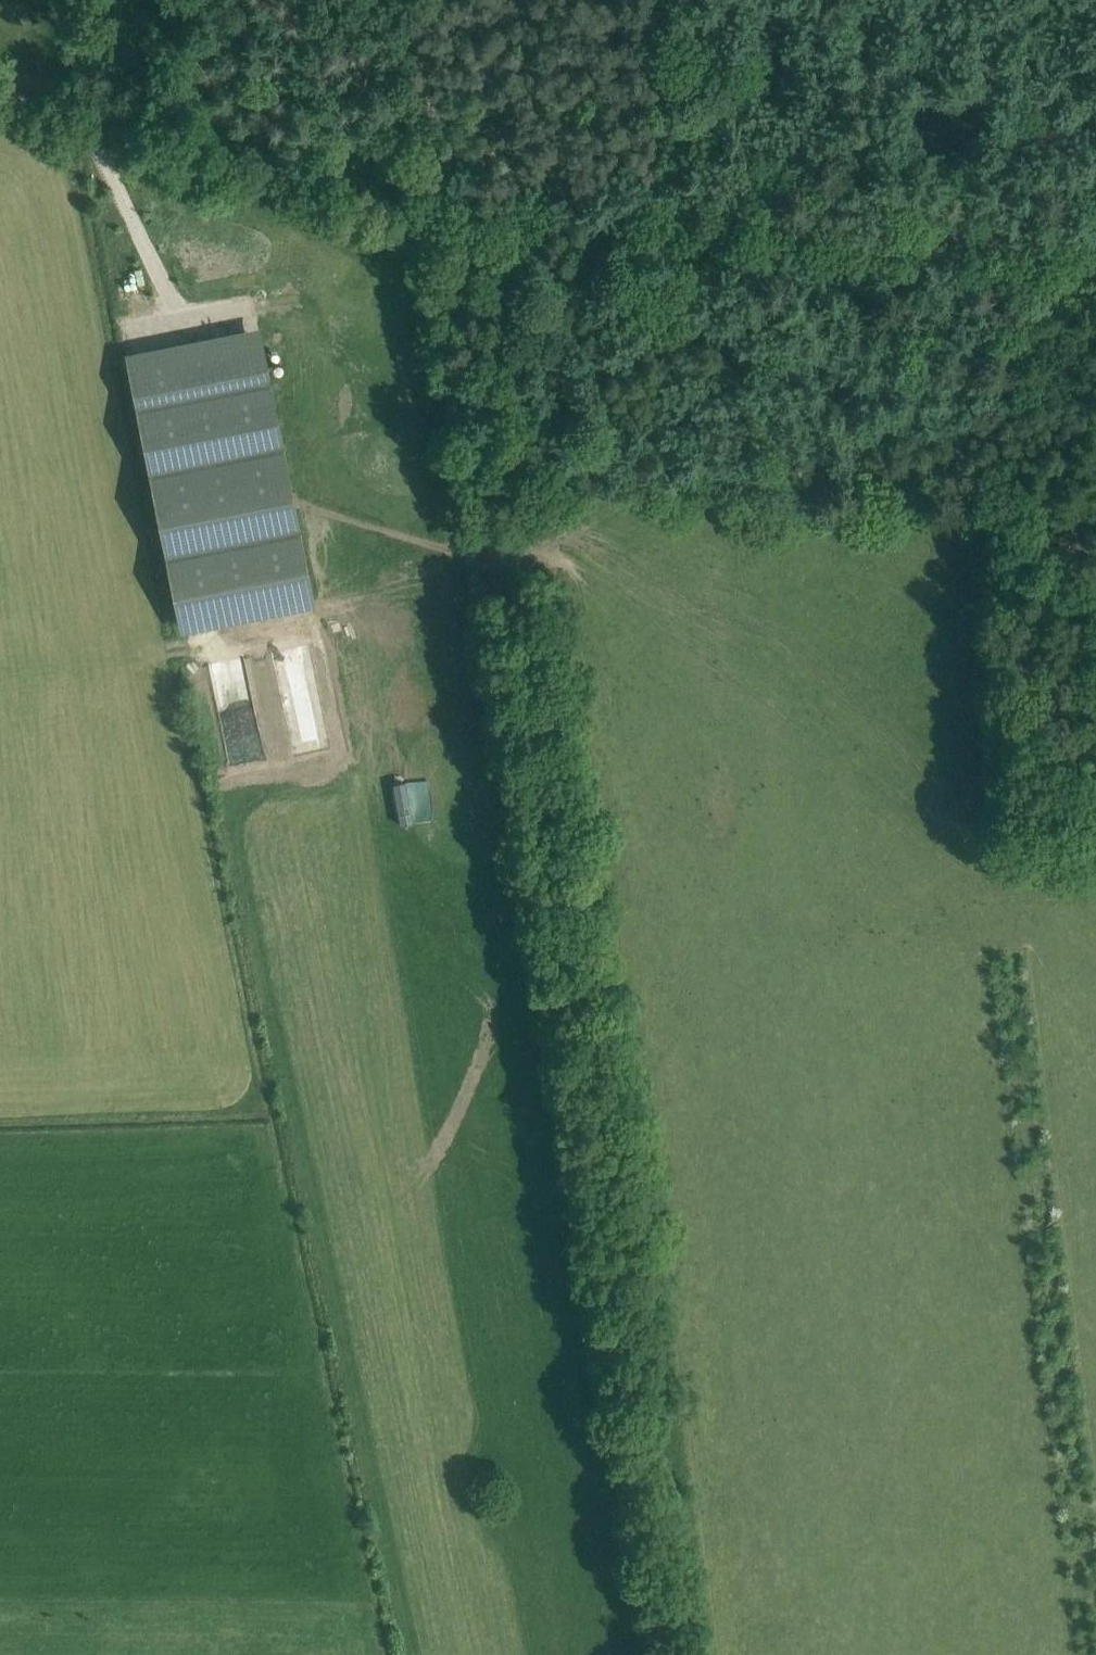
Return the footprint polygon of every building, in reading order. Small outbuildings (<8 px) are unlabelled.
[(260,327),(125,353),(181,632),(316,606),(260,327)]
